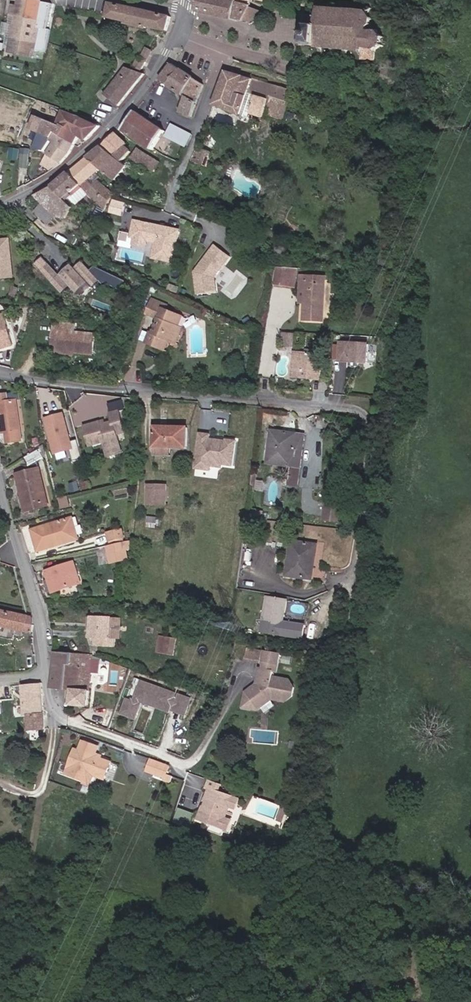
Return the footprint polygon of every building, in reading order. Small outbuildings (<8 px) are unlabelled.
[(42,23),(45,23),(49,6),(42,4),(42,2),(33,0),(19,0),(17,6),(12,5),(10,15),(15,16),(10,45),(35,50),(37,50),(42,23)] [(219,0),(199,0),(197,12),(215,16),(219,0)] [(253,0),(219,0),(215,16),(243,23),(249,24),(263,13),(251,8),(252,6),(253,0)] [(171,17),(110,3),(107,18),(127,23),(127,24),(147,29),(147,27),(167,32),(171,17)] [(379,33),(371,32),(372,28),(373,26),(374,28),(375,26),(374,25),(374,21),(376,19),(375,18),(373,19),(371,15),(375,12),(373,9),(367,14),(353,12),(353,8),(351,7),(351,12),(338,11),(339,6),(336,6),(336,11),(324,10),(320,5),(317,6),(320,10),(318,26),(312,25),(312,24),(307,24),(305,46),(325,48),(324,53),(327,53),(328,46),(335,46),(335,54),(338,54),(339,47),(348,48),(348,55),(351,56),(352,48),(363,49),(362,57),(366,57),(366,60),(378,61),(378,53),(379,53),(379,52),(385,47),(386,49),(388,48),(387,46),(387,40),(389,40),(389,38),(387,38),(381,33),(381,31),(379,31),(379,33)] [(253,23),(266,14),(263,13),(249,24),(253,23)] [(33,57),(35,50),(10,45),(9,52),(33,57)] [(146,62),(151,52),(146,50),(141,60),(146,62)] [(141,70),(146,62),(141,60),(138,59),(134,67),(141,70)] [(192,117),(204,85),(172,64),(160,80),(186,97),(180,112),(192,117)] [(119,106),(145,74),(126,67),(104,95),(119,106)] [(226,72),(221,86),(235,91),(237,88),(246,91),(250,79),(226,72)] [(284,120),(294,91),(250,79),(246,91),(237,88),(235,91),(221,86),(214,103),(241,114),(241,116),(242,118),(244,119),(245,120),(247,119),(248,117),(250,113),(264,117),(264,114),(284,120)] [(135,111),(123,131),(153,150),(165,131),(135,111)] [(86,141),(100,127),(83,119),(64,112),(59,125),(61,126),(62,124),(79,136),(86,141)] [(75,145),(79,136),(62,124),(61,126),(59,125),(40,118),(36,117),(30,130),(51,139),(55,132),(75,145)] [(187,146),(192,135),(171,124),(166,135),(187,146)] [(71,153),(75,145),(55,132),(51,139),(50,141),(54,144),(47,154),(61,164),(71,153)] [(116,133),(102,146),(122,162),(131,152),(125,147),(127,144),(116,133)] [(47,154),(54,144),(50,141),(43,151),(47,154)] [(127,167),(122,162),(102,146),(88,158),(101,169),(115,181),(127,167)] [(19,160),(20,150),(11,148),(9,159),(19,160)] [(207,167),(210,153),(198,148),(192,161),(207,167)] [(154,173),(160,163),(137,149),(131,159),(154,173)] [(88,180),(96,173),(101,169),(88,158),(69,173),(81,186),(88,180)] [(28,175),(29,162),(21,161),(20,173),(28,175)] [(64,200),(81,186),(69,173),(53,187),(36,196),(43,204),(56,217),(66,219),(73,208),(64,200)] [(97,180),(100,177),(96,173),(88,180),(93,185),(97,180)] [(114,194),(97,180),(93,185),(94,185),(92,187),(111,199),(114,194)] [(123,215),(126,204),(114,201),(111,212),(123,215)] [(56,217),(43,204),(35,212),(49,225),(56,217)] [(105,211),(98,206),(95,207),(94,210),(98,212),(102,215),(105,211)] [(173,262),(180,231),(150,225),(148,226),(144,226),(143,223),(135,221),(132,237),(135,238),(148,241),(157,243),(154,258),(173,262)] [(90,233),(92,228),(86,225),(84,229),(88,231),(88,232),(90,233)] [(146,247),(148,241),(135,238),(134,244),(146,247)] [(10,240),(0,241),(0,278),(13,277),(10,240)] [(216,278),(232,257),(217,245),(196,273),(199,295),(218,293),(216,278)] [(93,287),(101,280),(83,263),(76,270),(72,266),(61,278),(49,266),(41,274),(63,295),(70,287),(78,294),(89,283),(93,287)] [(290,287),(292,269),(278,268),(275,285),(290,287)] [(296,288),(298,270),(292,269),(290,287),(296,288)] [(305,304),(306,284),(308,284),(308,277),(301,276),(300,303),(305,304)] [(324,322),(327,278),(308,277),(308,284),(306,284),(305,304),(304,320),(324,322)] [(93,287),(89,283),(78,294),(83,298),(93,287)] [(174,343),(180,327),(176,326),(180,316),(167,310),(163,309),(165,304),(153,299),(147,314),(159,320),(153,333),(151,333),(147,343),(163,350),(168,340),(170,341),(174,343)] [(5,315),(0,316),(0,349),(13,346),(5,315)] [(93,355),(96,335),(75,333),(75,325),(55,323),(54,334),(59,335),(58,345),(58,352),(75,353),(93,355)] [(178,344),(184,329),(180,327),(174,343),(178,344)] [(368,363),(370,345),(342,343),(341,361),(368,363)] [(318,379),(321,355),(298,353),(296,377),(318,379)] [(21,400),(20,392),(7,394),(8,402),(16,400),(21,400)] [(16,400),(8,402),(7,394),(0,395),(0,411),(3,433),(7,432),(9,443),(22,441),(16,400)] [(123,453),(119,435),(126,433),(120,413),(112,416),(114,423),(106,425),(101,426),(100,423),(85,427),(91,448),(104,444),(108,457),(123,453)] [(73,448),(63,414),(46,419),(55,454),(73,448)] [(187,448),(188,428),(155,427),(154,447),(171,448),(187,448)] [(299,482),(305,434),(271,430),(267,464),(293,467),(291,481),(299,482)] [(233,465),(236,441),(227,440),(226,441),(209,439),(210,434),(200,433),(196,461),(208,462),(211,466),(219,467),(222,464),(233,465)] [(171,456),(171,448),(154,447),(154,456),(171,456)] [(44,458),(39,450),(25,458),(30,466),(44,458)] [(210,470),(211,466),(208,462),(196,461),(195,468),(210,470)] [(49,506),(40,469),(17,474),(20,485),(24,484),(31,511),(49,506)] [(91,488),(89,481),(82,483),(85,490),(91,488)] [(31,511),(24,484),(20,485),(27,512),(31,511)] [(79,490),(78,484),(70,485),(72,492),(79,490)] [(157,505),(157,485),(147,485),(147,505),(157,505)] [(167,505),(167,485),(157,485),(157,505),(167,505)] [(70,507),(68,498),(60,500),(62,509),(70,507)] [(343,523),(346,503),(329,501),(326,520),(343,523)] [(56,543),(78,536),(73,518),(32,530),(39,551),(57,546),(56,543)] [(122,529),(107,532),(109,542),(124,539),(122,529)] [(57,546),(79,540),(78,536),(56,543),(57,546)] [(310,569),(314,545),(292,541),(288,576),(314,579),(315,569),(310,569)] [(129,560),(129,542),(124,543),(126,552),(110,556),(112,564),(129,560)] [(126,552),(124,543),(108,547),(110,556),(126,552)] [(315,569),(319,545),(314,545),(310,569),(315,569)] [(81,583),(75,562),(46,572),(49,580),(53,593),(81,583)] [(328,581),(329,572),(315,569),(314,579),(328,581)] [(286,622),(289,601),(268,597),(263,632),(306,639),(308,626),(286,622)] [(33,633),(34,625),(33,617),(0,611),(0,626),(33,633)] [(112,639),(112,618),(92,617),(92,627),(92,638),(95,638),(94,646),(117,647),(117,639),(112,639)] [(121,639),(122,618),(112,618),(112,639),(117,639),(121,639)] [(164,654),(167,637),(160,636),(157,653),(164,654)] [(175,656),(178,639),(167,637),(164,654),(175,656)] [(260,661),(261,651),(248,649),(246,658),(260,661)] [(73,654),(56,652),(52,689),(64,690),(65,665),(72,665),(73,654)] [(295,697),(297,688),(292,680),(284,679),(283,680),(274,678),(275,672),(278,673),(281,654),(266,652),(264,661),(265,662),(263,669),(260,669),(257,684),(260,685),(259,690),(257,689),(252,688),(246,692),(245,699),(254,701),(252,709),(259,710),(274,700),(288,702),(295,697)] [(89,707),(92,673),(99,674),(100,656),(73,654),(72,665),(80,666),(78,691),(72,691),(71,705),(89,707)] [(72,665),(65,665),(64,690),(72,691),(78,691),(80,666),(72,665)] [(186,714),(192,699),(180,696),(179,700),(174,699),(176,694),(142,682),(134,704),(128,701),(124,713),(135,717),(141,701),(170,711),(172,705),(176,706),(175,711),(186,714)] [(43,697),(42,683),(30,684),(30,685),(30,696),(27,696),(28,698),(43,697)] [(252,709),(254,701),(245,699),(244,707),(252,709)] [(46,729),(44,709),(29,710),(30,730),(46,729)] [(106,778),(112,763),(101,759),(102,756),(98,755),(98,756),(96,755),(98,747),(83,742),(79,751),(75,750),(66,774),(86,781),(90,772),(93,774),(106,778)] [(160,776),(165,764),(152,759),(147,772),(160,776)] [(166,778),(170,766),(165,764),(160,776),(166,778)] [(89,785),(93,774),(90,772),(86,781),(85,783),(89,785)] [(237,809),(241,800),(219,792),(222,785),(210,780),(207,788),(210,789),(206,798),(209,803),(208,806),(203,809),(199,819),(212,824),(230,830),(232,825),(233,821),(227,819),(225,815),(227,809),(231,807),(237,809)] [(287,824),(290,815),(286,814),(285,812),(281,822),(287,824)] [(230,830),(212,824),(210,829),(210,830),(209,831),(224,836),(225,832),(232,835),(232,833),(235,826),(232,825),(230,830)]
